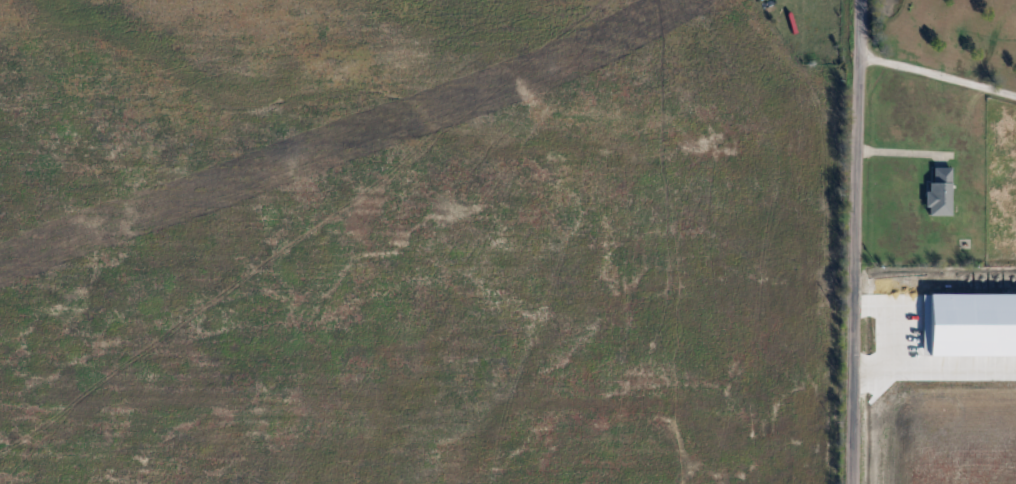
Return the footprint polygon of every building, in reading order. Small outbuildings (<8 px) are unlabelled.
[(922,184),(922,217),(948,217),(948,169),(930,169),(930,184),(922,184)]
